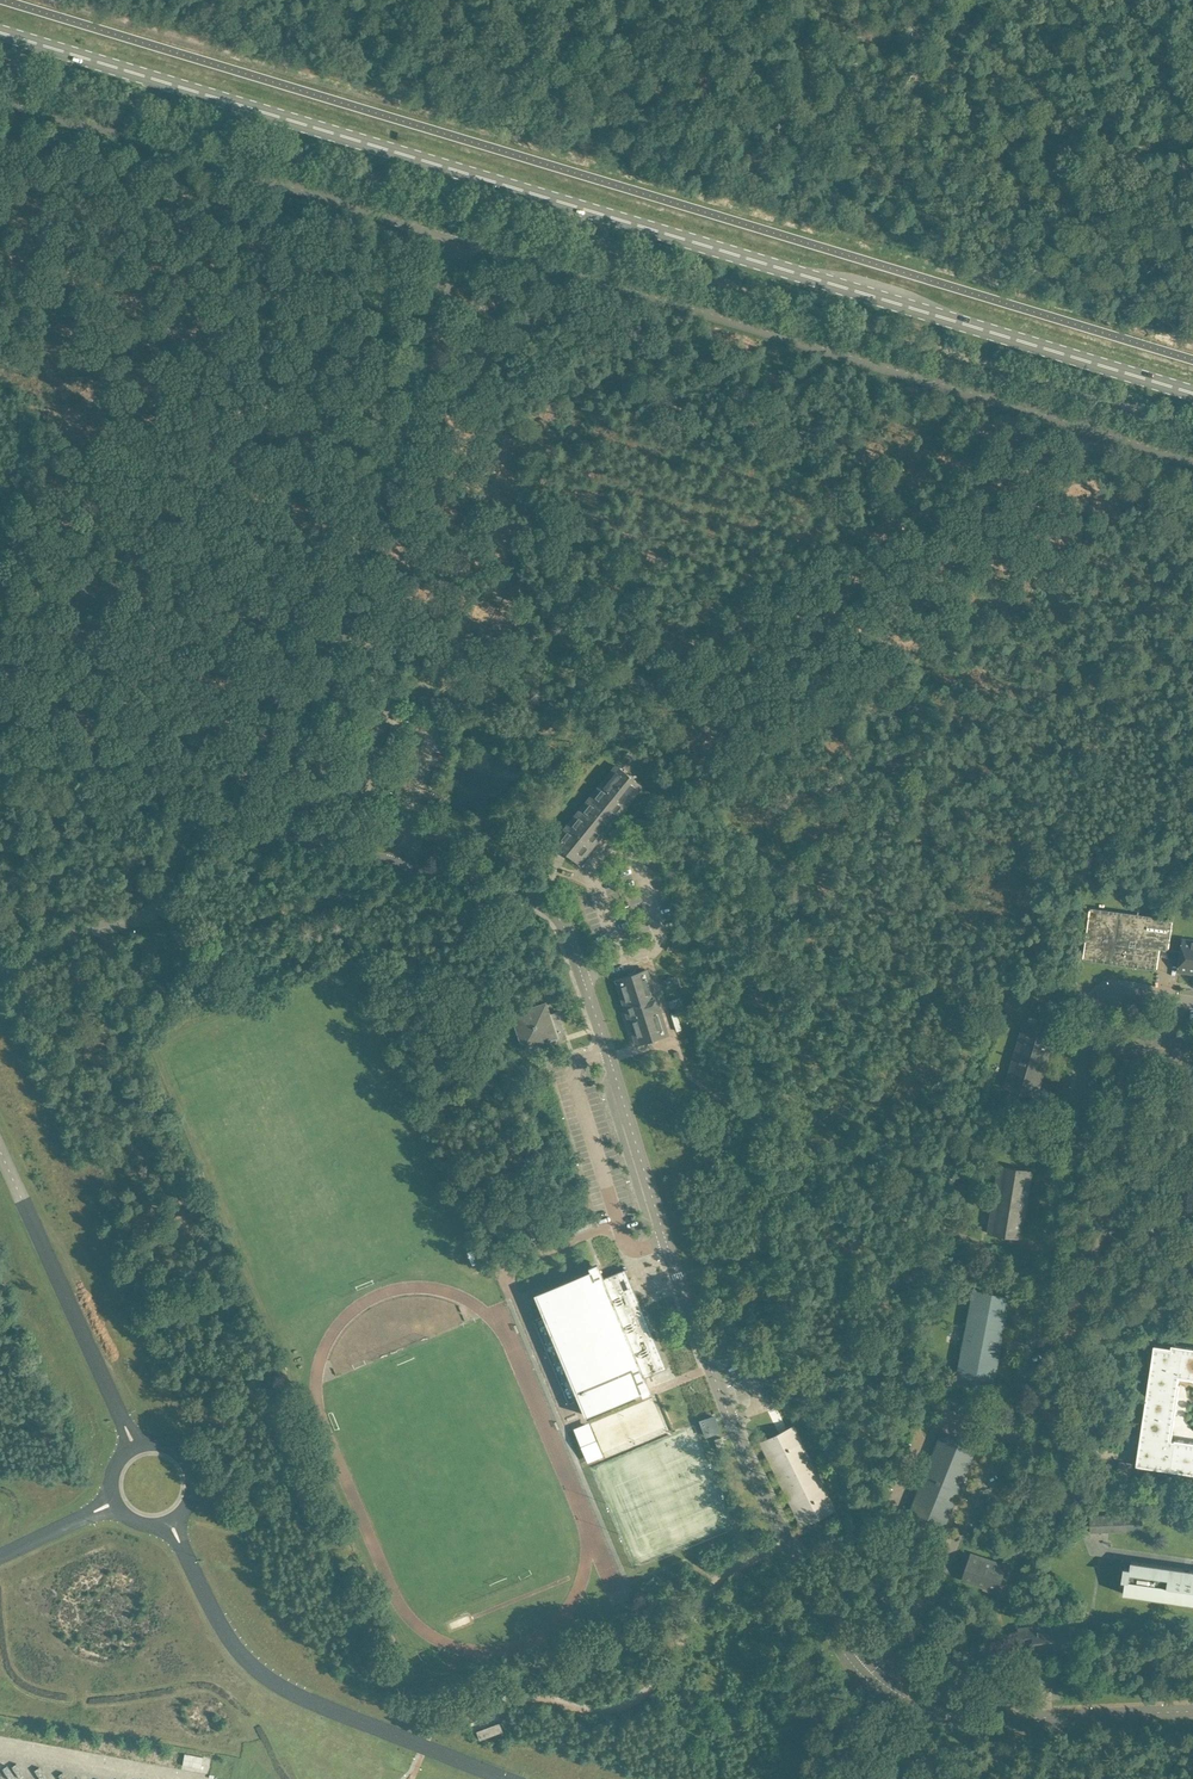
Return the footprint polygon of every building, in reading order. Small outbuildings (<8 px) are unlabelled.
[(554,844),(577,863),(640,785),(617,766),(554,844)] [(547,876),(552,878),(556,869),(551,867),(547,876)] [(1160,956),(1180,959),(1182,951),(1179,951),(1170,949),(1174,918),(1090,907),(1083,960),(1158,970),(1160,956)] [(1180,959),(1179,971),(1192,973),(1192,940),(1183,939),(1182,951),(1180,959)] [(666,1035),(649,984),(645,970),(616,979),(637,1044),(666,1035)] [(674,976),(662,980),(664,986),(673,983),(676,983),(674,976)] [(993,1002),(1007,1006),(1009,1000),(995,995),(993,1002)] [(678,998),(669,1001),(671,1008),(681,1005),(682,1004),(679,998),(678,998)] [(546,1045),(559,1041),(560,1041),(564,1032),(557,1011),(549,1014),(545,1003),(511,1015),(522,1049),(544,1041),(546,1045)] [(1007,1087),(1035,1096),(1055,1030),(1026,1022),(1007,1087)] [(1122,1068),(1139,1071),(1141,1062),(1124,1059),(1122,1068)] [(989,1233),(1019,1238),(1030,1170),(1000,1165),(989,1233)] [(570,1226),(574,1234),(596,1225),(592,1216),(570,1226)] [(538,1232),(543,1243),(549,1241),(546,1234),(544,1229),(538,1232)] [(638,1299),(637,1296),(633,1288),(632,1284),(628,1276),(627,1273),(625,1268),(601,1278),(597,1267),(535,1293),(544,1314),(532,1319),(568,1404),(580,1399),(586,1415),(634,1395),(648,1389),(643,1378),(667,1368),(638,1299)] [(955,1381),(992,1388),(1009,1297),(973,1290),(955,1381)] [(723,1331),(725,1337),(735,1334),(732,1327),(723,1331)] [(1137,1465),(1192,1473),(1192,1442),(1175,1439),(1175,1441),(1172,1440),(1180,1384),(1179,1383),(1180,1377),(1192,1379),(1192,1348),(1172,1345),(1171,1348),(1154,1345),(1137,1465)] [(969,1406),(973,1408),(977,1399),(972,1397),(969,1406)] [(699,1421),(704,1436),(712,1433),(718,1431),(715,1423),(713,1419),(713,1416),(699,1421)] [(760,1442),(801,1526),(834,1509),(793,1426),(760,1442)] [(907,1517),(942,1531),(976,1445),(942,1431),(907,1517)] [(725,1448),(722,1441),(721,1438),(714,1440),(718,1451),(725,1448)] [(903,1454),(902,1454),(898,1452),(891,1470),(895,1472),(903,1454)] [(1116,1484),(1129,1486),(1133,1463),(1119,1461),(1116,1484)] [(1143,1529),(1143,1523),(1142,1515),(1134,1515),(1134,1514),(1099,1515),(1099,1508),(1091,1509),(1092,1532),(1135,1530),(1134,1529),(1143,1529)] [(984,1588),(996,1592),(997,1590),(998,1590),(1001,1581),(1006,1582),(1008,1576),(1003,1575),(1007,1566),(971,1554),(962,1578),(984,1586),(984,1588)] [(1192,1604),(1192,1570),(1190,1570),(1190,1572),(1184,1571),(1184,1569),(1131,1561),(1130,1568),(1129,1579),(1126,1578),(1124,1594),(1192,1604)] [(900,1603),(906,1607),(914,1595),(908,1591),(900,1603)] [(1034,1643),(1035,1653),(1072,1650),(1070,1624),(1047,1626),(1047,1623),(1033,1624),(1034,1627),(1019,1628),(1020,1645),(1034,1643)] [(1009,1659),(1005,1650),(1001,1652),(1004,1661),(1009,1659)] [(476,1731),(479,1740),(502,1731),(499,1723),(476,1731)] [(182,1765),(201,1768),(203,1757),(185,1753),(182,1765)]
